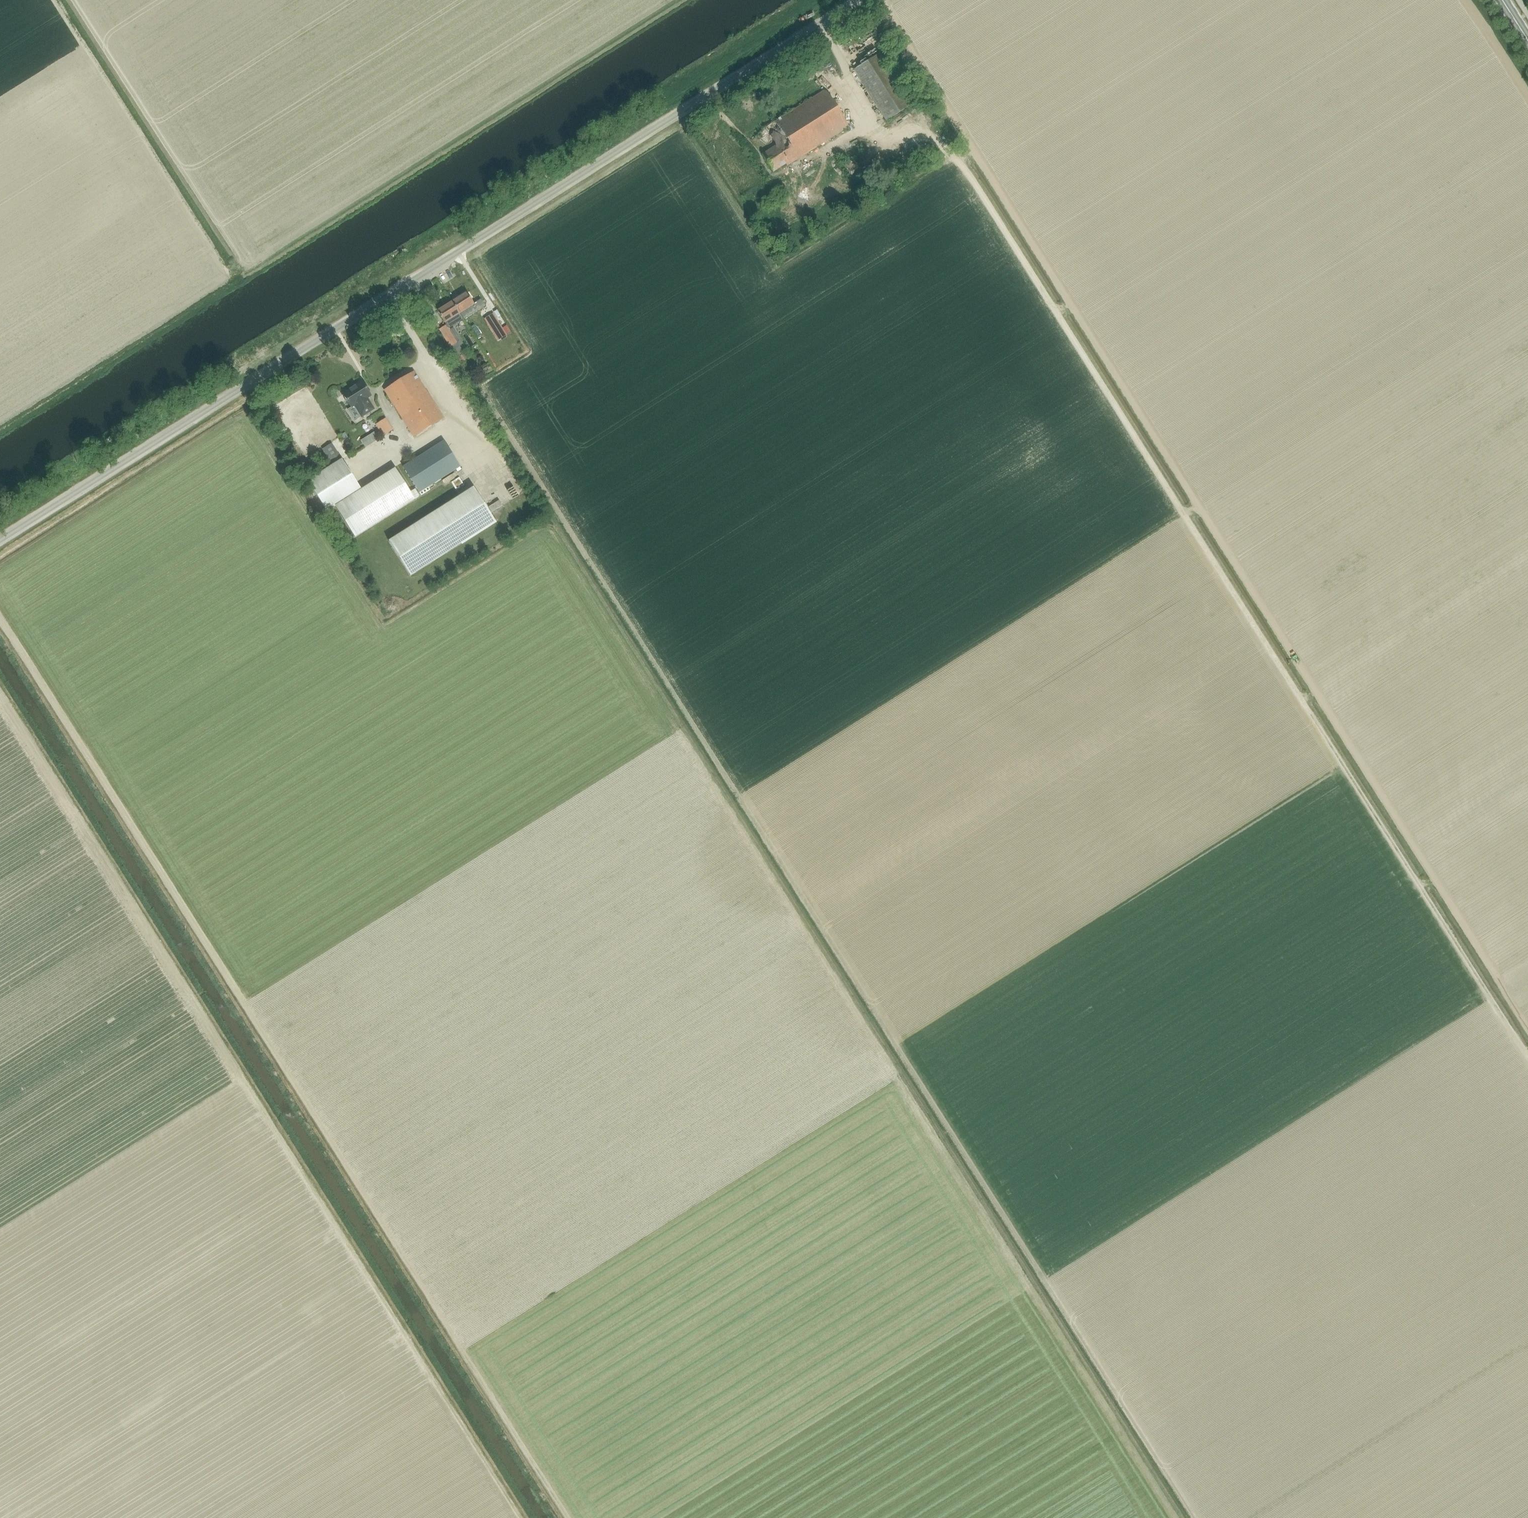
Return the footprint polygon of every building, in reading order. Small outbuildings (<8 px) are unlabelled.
[(886,121),(912,105),(879,54),(853,70),(886,121)] [(824,91),(765,128),(777,146),(762,155),(772,172),(785,164),(787,166),(847,127),(824,91)] [(452,302),(459,313),(474,304),(466,292),(452,302)] [(463,320),(459,313),(452,302),(437,311),(446,325),(439,329),(450,347),(458,343),(449,328),(463,320)] [(414,437),(443,418),(414,372),(384,391),(414,437)] [(361,417),(374,409),(367,398),(371,396),(362,381),(342,394),(351,408),(348,410),(355,421),(361,417)] [(374,421),(381,433),(391,427),(384,415),(374,421)] [(419,493),(460,467),(444,441),(403,467),(419,493)] [(395,468),(361,490),(342,459),(307,481),(327,512),(335,507),(355,537),(414,499),(419,496),(415,489),(410,492),(395,468)] [(388,541),(410,576),(495,521),(473,487),(388,541)] [(488,503),(495,511),(503,505),(496,497),(488,503)]
